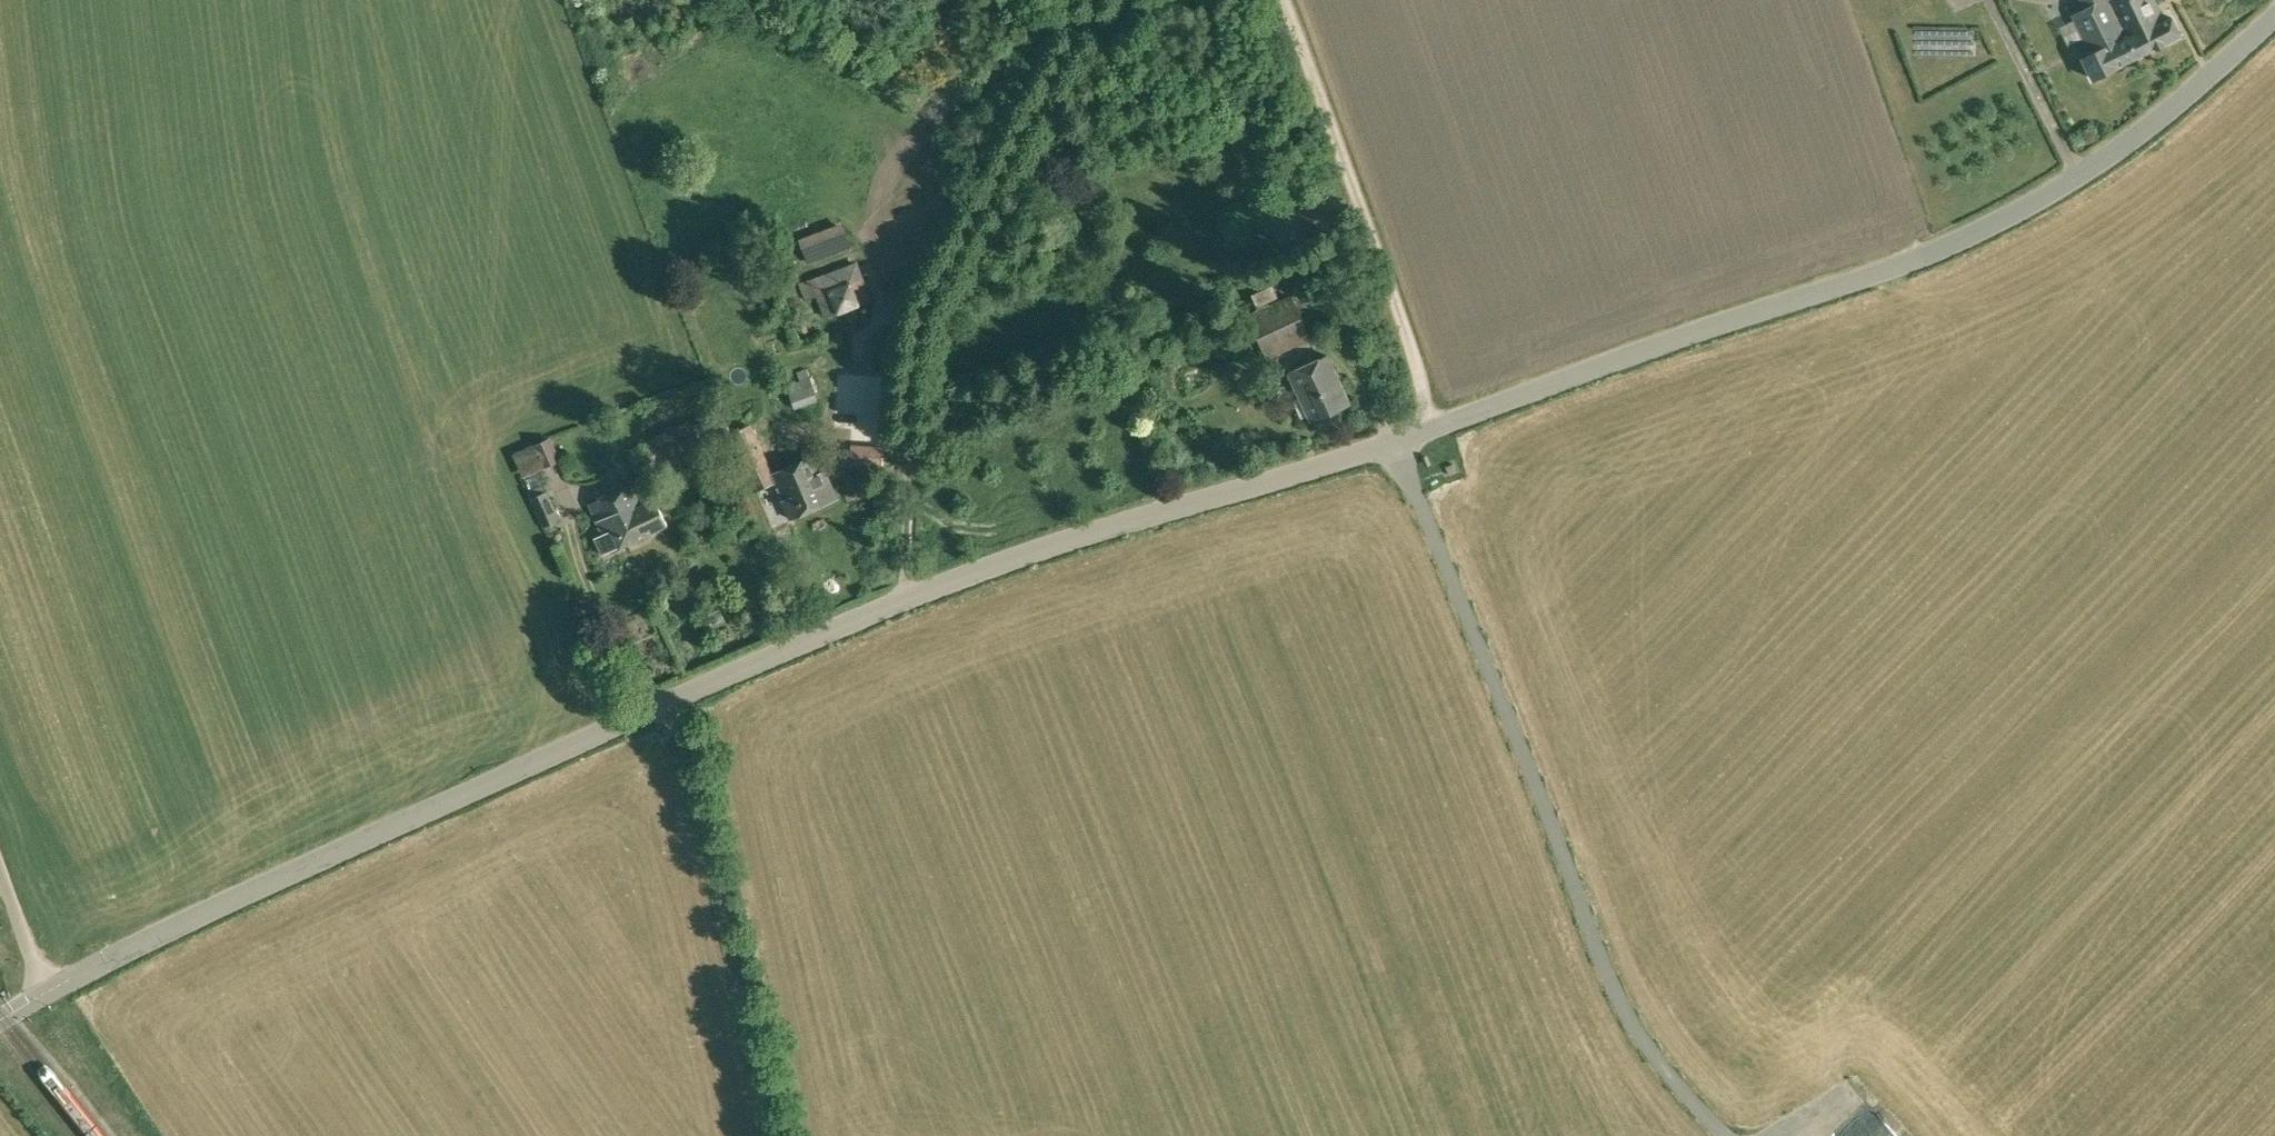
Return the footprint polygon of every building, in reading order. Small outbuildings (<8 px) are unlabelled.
[(2092,38),(2097,50),(2083,57),(2092,76),(2134,56),(2108,0),(2086,0),(2089,7),(2076,13),(2088,39),(2092,38)] [(2134,56),(2181,33),(2172,15),(2163,19),(2154,0),(2108,0),(2134,56)] [(1921,53),(1983,54),(1983,36),(1921,35),(1921,53)] [(835,245),(852,234),(842,218),(825,229),(835,245)] [(802,235),(810,255),(824,250),(817,230),(802,235)] [(1227,267),(1224,259),(1215,262),(1218,271),(1227,267)] [(809,278),(816,294),(824,315),(871,298),(863,276),(856,260),(809,278)] [(1246,313),(1269,358),(1313,338),(1291,293),(1246,313)] [(1210,331),(1218,327),(1214,317),(1205,321),(1210,331)] [(1311,420),(1349,402),(1328,354),(1289,372),(1311,420)] [(806,369),(797,373),(800,381),(786,386),(795,412),(818,404),(809,378),(806,369)] [(772,472),(751,422),(733,431),(730,432),(731,433),(755,489),(775,480),(790,516),(836,497),(825,470),(821,472),(813,454),(772,472)] [(535,443),(542,465),(559,459),(552,437),(535,443)] [(596,519),(603,532),(594,536),(602,552),(610,548),(611,550),(667,524),(654,497),(646,501),(636,481),(589,503),(597,519),(596,519)] [(543,526),(561,518),(548,489),(529,497),(543,526)] [(1861,1135),(1881,1135),(1876,1127),(1861,1135)]
